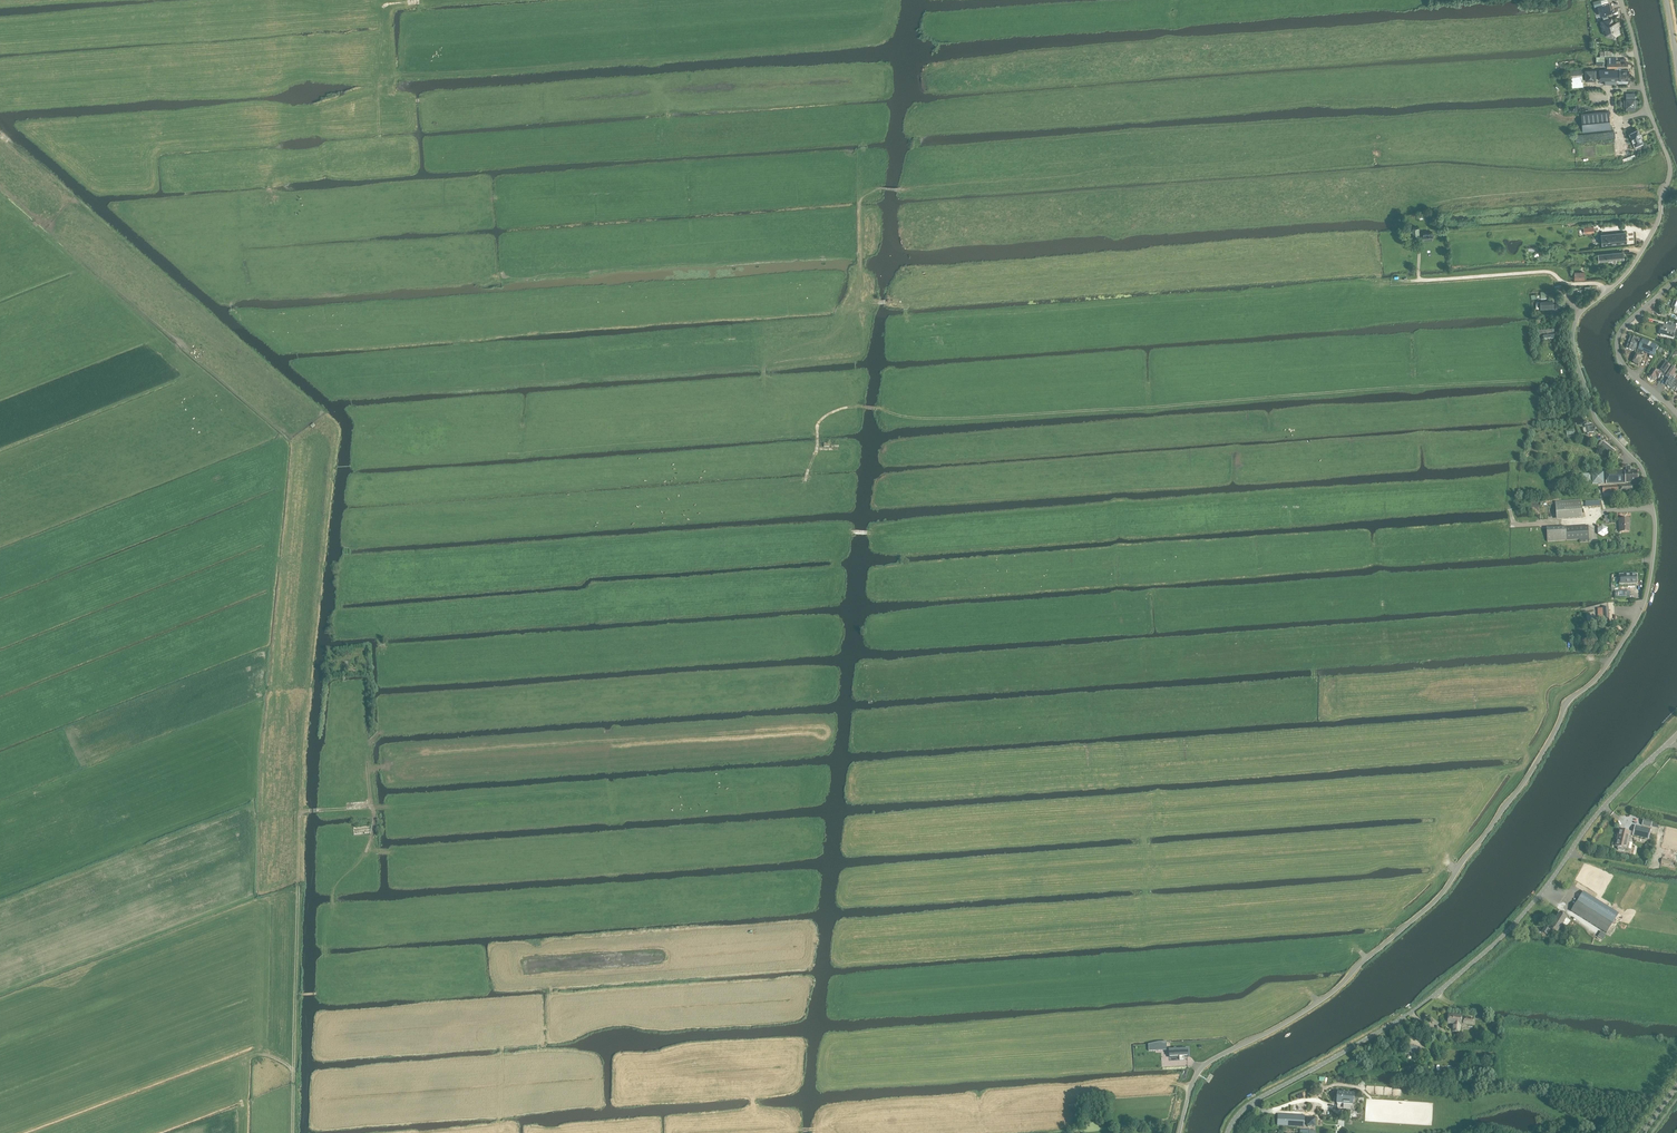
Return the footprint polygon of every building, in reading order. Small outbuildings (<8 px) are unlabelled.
[(1609,4),(1598,7),(1600,15),(1602,15),(1604,20),(1601,20),(1604,35),(1614,38),(1615,33),(1620,32),(1617,22),(1613,23),(1611,18),(1607,19),(1606,14),(1611,12),(1609,4)] [(1617,68),(1621,68),(1621,67),(1627,67),(1627,62),(1625,62),(1625,59),(1620,59),(1620,62),(1616,62),(1616,57),(1607,57),(1607,67),(1617,67),(1617,68)] [(1585,79),(1597,79),(1596,68),(1585,68),(1585,79)] [(1621,68),(1617,68),(1617,69),(1599,69),(1599,80),(1605,80),(1605,84),(1616,84),(1616,80),(1628,80),(1628,69),(1621,69),(1621,68)] [(1571,78),(1582,76),(1582,69),(1570,70),(1571,78)] [(1635,96),(1626,96),(1626,109),(1635,109),(1635,96)] [(1583,132),(1610,129),(1608,111),(1581,113),(1583,132)] [(1637,129),(1629,133),(1635,145),(1643,142),(1637,129)] [(1602,245),(1627,242),(1626,232),(1602,235),(1602,245)] [(1616,259),(1624,258),(1623,252),(1599,254),(1599,261),(1613,259),(1613,262),(1616,261),(1616,259)] [(1585,287),(1585,289),(1580,289),(1580,294),(1586,294),(1586,292),(1591,291),(1590,286),(1585,287)] [(1541,301),(1541,308),(1553,307),(1554,308),(1562,308),(1561,303),(1553,304),(1553,300),(1541,301)] [(1673,338),(1676,325),(1668,322),(1667,327),(1663,326),(1660,335),(1673,338)] [(1543,340),(1554,339),(1554,332),(1551,332),(1551,331),(1536,332),(1536,335),(1543,335),(1543,340)] [(1627,348),(1626,348),(1633,350),(1634,351),(1636,351),(1638,344),(1640,339),(1631,336),(1627,348)] [(1659,346),(1643,339),(1633,362),(1638,365),(1643,355),(1642,355),(1643,352),(1654,357),(1659,346)] [(1660,376),(1662,377),(1670,366),(1668,365),(1669,363),(1666,361),(1658,372),(1654,369),(1649,376),(1655,380),(1657,377),(1658,378),(1660,376)] [(1671,388),(1676,381),(1673,379),(1674,377),(1673,376),(1673,377),(1672,376),(1676,370),(1671,367),(1664,376),(1669,379),(1666,384),(1671,388)] [(1592,424),(1584,426),(1585,428),(1584,428),(1583,430),(1584,432),(1585,433),(1586,433),(1587,435),(1594,432),(1592,424)] [(1615,451),(1604,442),(1601,446),(1612,455),(1615,451)] [(1625,483),(1638,482),(1637,471),(1631,472),(1630,466),(1626,467),(1626,472),(1625,472),(1625,471),(1606,472),(1607,483),(1625,483)] [(1604,483),(1604,472),(1592,472),(1592,483),(1604,483)] [(1591,473),(1583,473),(1582,483),(1590,483),(1591,473)] [(1627,491),(1632,491),(1632,485),(1619,486),(1620,491),(1622,491),(1623,496),(1621,496),(1621,500),(1627,500),(1627,491)] [(1603,496),(1619,495),(1618,486),(1603,487),(1603,496)] [(1555,502),(1556,509),(1556,518),(1581,517),(1580,500),(1555,502)] [(1628,524),(1629,524),(1629,519),(1619,520),(1620,532),(1629,531),(1628,524)] [(1602,537),(1610,532),(1604,523),(1596,529),(1602,537)] [(1588,526),(1565,527),(1546,529),(1547,542),(1579,540),(1579,543),(1589,542),(1588,526)] [(1598,609),(1598,621),(1609,621),(1608,608),(1603,608),(1603,609),(1598,609)] [(1642,825),(1650,827),(1652,820),(1643,819),(1642,825)] [(353,826),(354,836),(371,835),(370,825),(353,826)] [(1633,825),(1631,835),(1648,839),(1651,830),(1633,825)] [(1616,841),(1615,846),(1616,846),(1616,848),(1616,849),(1622,850),(1623,850),(1624,848),(1626,849),(1628,838),(1629,832),(1620,830),(1618,840),(1616,841)] [(1583,891),(1577,901),(1571,911),(1606,933),(1618,914),(1583,891)] [(1562,925),(1567,917),(1559,913),(1554,921),(1562,925)] [(1562,925),(1554,921),(1550,927),(1547,925),(1546,927),(1545,926),(1542,931),(1547,935),(1551,929),(1557,933),(1560,928),(1564,931),(1566,928),(1562,925)] [(1601,932),(1596,940),(1601,943),(1606,935),(1601,932)] [(1461,1022),(1461,1018),(1461,1016),(1449,1014),(1448,1024),(1453,1024),(1452,1032),(1460,1033),(1461,1022)] [(1159,1042),(1148,1045),(1149,1051),(1167,1050),(1167,1042),(1159,1042)] [(1405,1053),(1416,1057),(1419,1048),(1407,1044),(1405,1053)] [(1187,1049),(1169,1049),(1169,1058),(1179,1057),(1180,1060),(1184,1060),(1184,1057),(1188,1057),(1187,1049)] [(1350,1108),(1355,1106),(1356,1096),(1353,1096),(1354,1094),(1338,1092),(1337,1103),(1344,1104),(1344,1102),(1346,1102),(1350,1108)] [(1304,1127),(1305,1116),(1278,1114),(1277,1126),(1304,1127)] [(1317,1125),(1318,1116),(1307,1116),(1307,1125),(1317,1125)]
